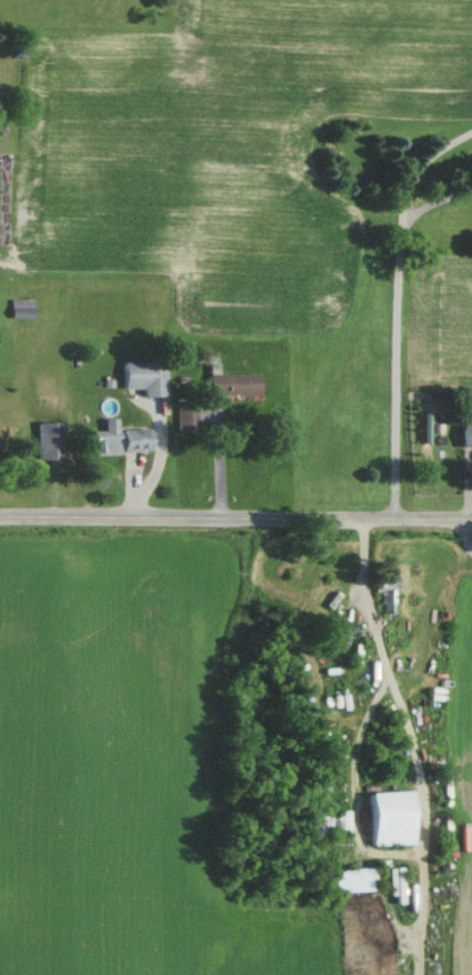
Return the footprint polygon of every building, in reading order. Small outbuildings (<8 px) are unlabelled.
[(26,318),(26,299),(2,299),(2,318),(26,318)] [(156,360),(114,361),(114,388),(134,388),(134,395),(157,395),(156,360)] [(250,373),(199,373),(199,394),(250,394),(250,373)] [(106,428),(106,418),(93,418),(93,430),(82,430),(82,452),(138,452),(138,428),(106,428)] [(48,458),(48,421),(23,421),(23,458),(48,458)] [(448,425),(448,446),(471,446),(471,425),(448,425)] [(400,569),(400,578),(409,578),(409,568),(400,569)] [(358,570),(358,588),(366,588),(366,612),(379,612),(379,570),(358,570)] [(330,644),(330,628),(311,628),(311,644),(330,644)] [(350,644),(336,644),(336,667),(350,667),(350,644)] [(352,846),(397,845),(395,790),(350,791),(352,846)] [(334,810),(303,810),(303,822),(297,822),(297,835),(334,835),(334,810)]
